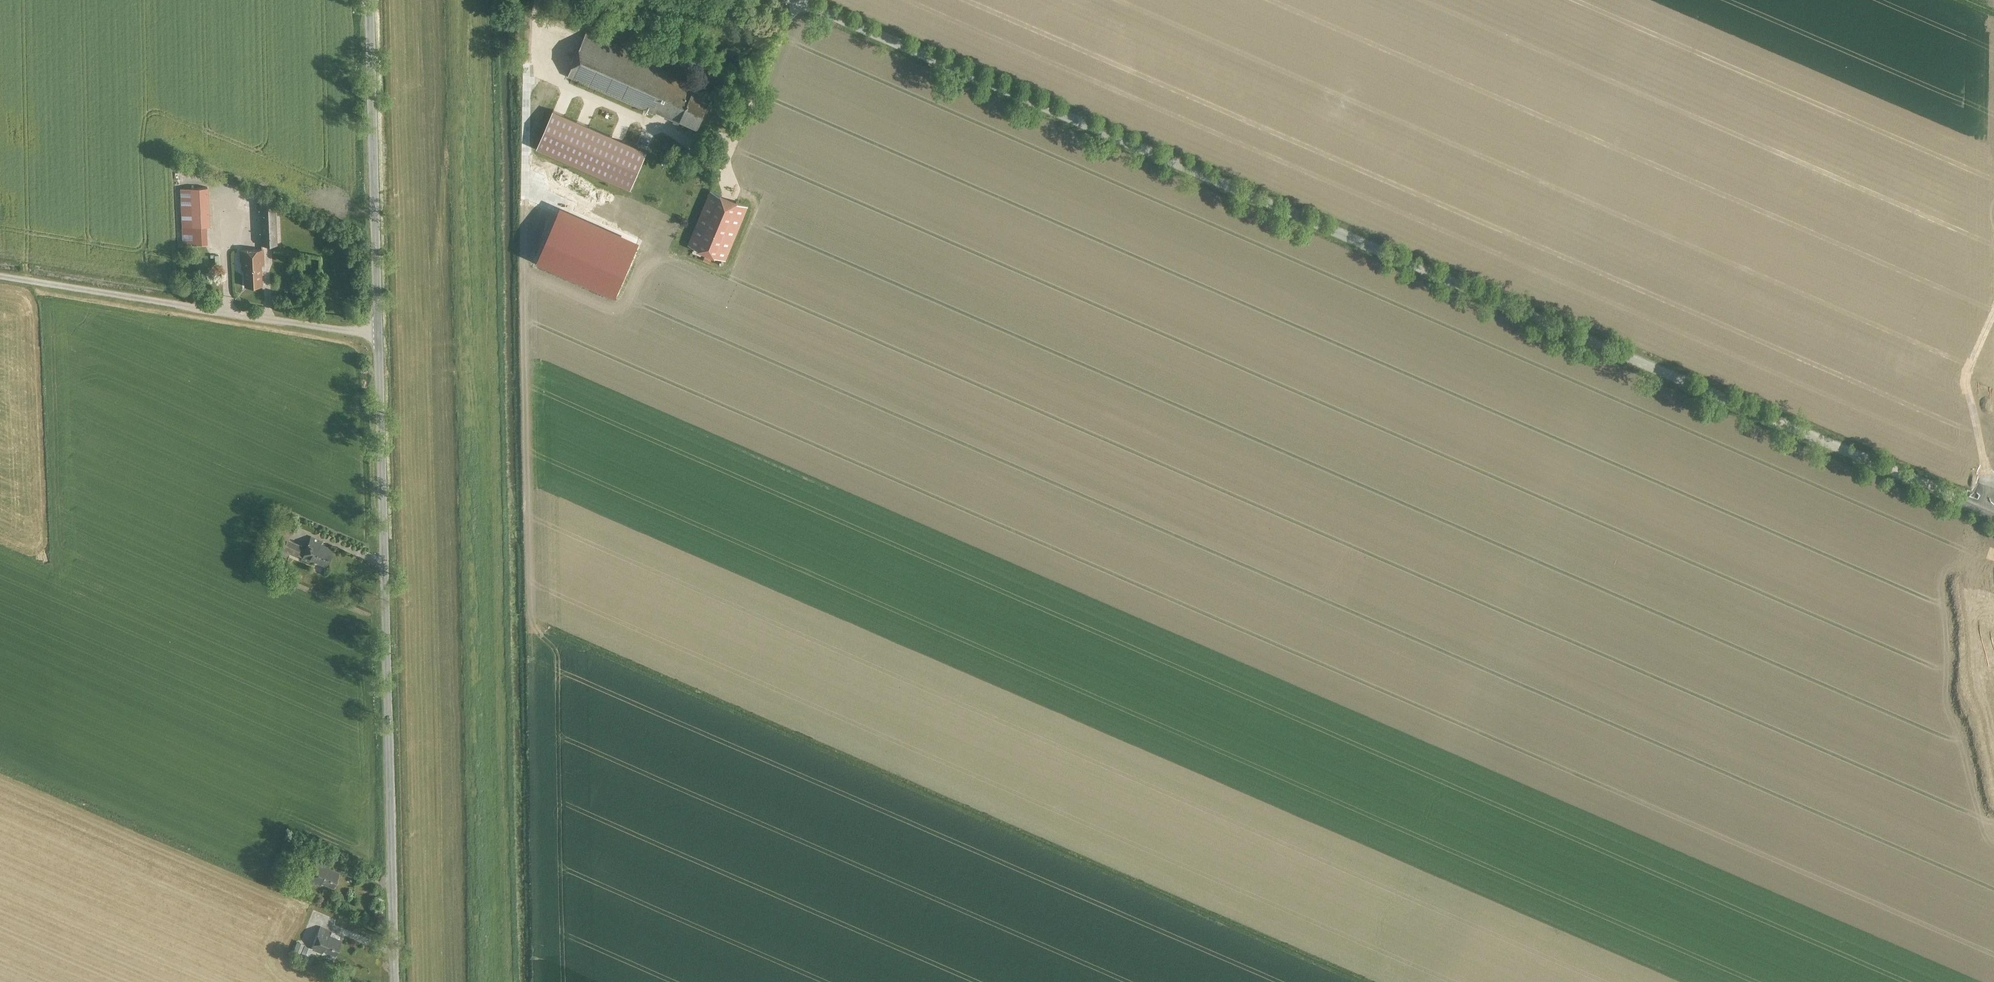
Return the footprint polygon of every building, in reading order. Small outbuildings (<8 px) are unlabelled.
[(693,84),(694,80),(639,57),(640,53),(587,30),(568,74),(655,111),(656,109),(678,118),(680,115),(698,123),(711,92),(693,84)] [(647,148),(553,107),(536,146),(630,187),(647,148)] [(208,188),(181,189),(183,229),(210,227),(208,188)] [(748,203),(710,188),(688,243),(726,258),(748,203)] [(277,204),(260,204),(261,246),(278,245),(277,204)] [(187,229),(187,237),(198,237),(197,229),(187,229)] [(264,250),(240,251),(240,264),(242,264),(243,272),(245,272),(245,288),(264,287),(263,266),(264,266),(264,250)] [(311,537),(303,559),(327,568),(334,549),(321,544),(322,541),(311,537)] [(302,547),(289,541),(284,550),(298,556),(302,547)] [(328,864),(319,860),(309,883),(321,888),(323,884),(336,890),(342,874),(327,867),(328,864)] [(332,932),(321,927),(313,948),(313,949),(337,958),(343,940),(331,936),(332,932)] [(313,948),(297,941),(293,951),(309,958),(313,949),(313,948)]
